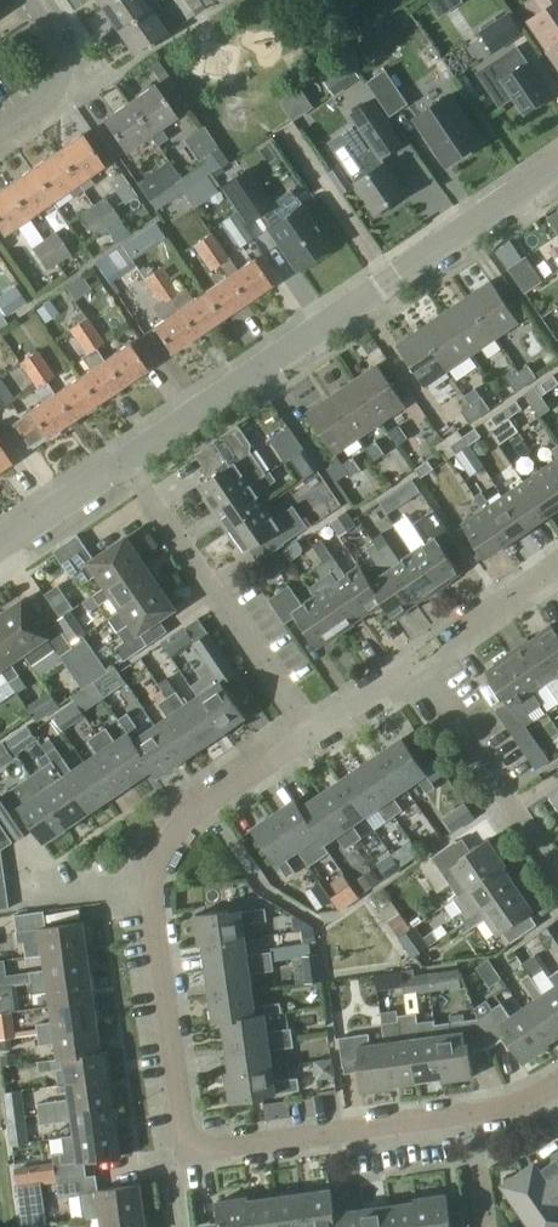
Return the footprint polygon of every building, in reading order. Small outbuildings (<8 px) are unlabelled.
[(149,9),(143,0),(106,0),(99,5),(117,31),(149,9)] [(194,15),(204,8),(199,0),(184,0),(194,15)] [(557,10),(557,0),(536,0),(542,9),(548,17),(557,10)] [(149,9),(117,31),(135,57),(167,35),(166,34),(176,26),(170,16),(159,24),(149,9)] [(548,17),(542,9),(526,20),(546,51),(557,68),(557,10),(548,17)] [(493,53),(524,32),(510,11),(479,32),(493,53)] [(517,46),(479,72),(500,104),(514,95),(525,111),(550,94),(517,46)] [(386,68),(368,80),(391,115),(409,102),(386,68)] [(154,84),(128,102),(150,134),(159,147),(165,142),(157,129),(176,116),(154,84)] [(448,163),(482,140),(451,93),(416,116),(448,163)] [(371,99),(350,114),(365,136),(336,155),(354,182),(356,181),(376,211),(406,191),(382,156),(401,144),(371,99)] [(124,151),(150,134),(128,102),(103,120),(124,151)] [(345,123),(318,143),(327,155),(354,136),(345,123)] [(82,190),(92,183),(87,176),(103,165),(81,134),(56,152),(82,190)] [(206,160),(213,170),(226,161),(215,145),(200,155),(204,162),(206,160)] [(31,169),(53,200),(66,190),(71,197),(82,190),(56,152),(31,169)] [(204,162),(181,178),(188,188),(213,170),(206,160),(204,162)] [(219,185),(245,223),(273,204),(247,166),(219,185)] [(124,203),(136,195),(117,167),(105,175),(124,203)] [(28,217),(53,200),(31,169),(6,186),(28,217)] [(162,207),(161,206),(188,188),(181,178),(154,196),(157,201),(152,205),(156,211),(162,207)] [(28,217),(6,186),(0,190),(0,231),(2,234),(28,217)] [(105,197),(93,205),(108,228),(120,220),(105,197)] [(106,229),(108,228),(93,205),(80,213),(96,236),(106,229)] [(272,224),(267,227),(295,267),(327,245),(300,205),(272,224)] [(547,218),(557,234),(557,211),(547,218)] [(238,247),(253,237),(235,212),(221,222),(238,247)] [(115,243),(130,233),(129,232),(120,220),(108,228),(106,229),(115,242),(115,243)] [(43,239),(58,262),(70,253),(55,231),(43,239)] [(219,245),(211,232),(192,245),(201,258),(219,245)] [(46,270),(58,262),(43,239),(31,248),(46,270)] [(488,248),(495,264),(511,257),(503,241),(488,248)] [(227,276),(244,301),(270,284),(252,258),(236,269),(229,257),(228,257),(219,245),(201,258),(210,271),(219,264),(227,276)] [(526,294),(546,281),(529,256),(509,269),(526,294)] [(143,279),(151,292),(170,279),(161,266),(143,279)] [(219,318),(244,301),(227,276),(202,292),(219,318)] [(152,326),(169,352),(195,334),(177,309),(170,298),(179,292),(170,279),(151,292),(160,305),(157,307),(165,318),(152,326)] [(467,297),(495,338),(519,322),(529,315),(517,298),(507,305),(491,281),(467,297)] [(14,285),(0,295),(0,308),(6,317),(26,303),(14,285)] [(179,292),(170,298),(177,309),(195,334),(219,318),(202,292),(195,297),(188,286),(179,292)] [(472,354),(495,338),(467,297),(443,313),(472,354)] [(45,323),(58,312),(49,300),(35,310),(45,323)] [(448,370),(472,354),(443,313),(420,329),(448,370)] [(95,330),(87,317),(68,329),(76,341),(95,330)] [(424,387),(448,370),(420,329),(396,345),(424,387)] [(104,342),(95,330),(76,341),(85,354),(96,348),(104,342)] [(145,368),(127,342),(103,359),(120,385),(145,368)] [(95,402),(120,385),(103,359),(96,348),(85,354),(80,357),(88,369),(78,376),(95,402)] [(27,375),(45,362),(37,350),(19,363),(27,375)] [(46,435),(71,418),(54,393),(45,381),(54,374),(45,362),(27,375),(36,388),(33,390),(41,401),(29,410),(29,411),(11,424),(13,426),(14,426),(26,445),(26,446),(27,448),(46,435)] [(353,379),(381,420),(405,404),(377,363),(353,379)] [(517,371),(526,384),(534,378),(526,365),(517,371)] [(526,384),(517,371),(506,379),(514,392),(526,384)] [(539,416),(548,410),(539,398),(547,392),(557,384),(557,381),(554,375),(524,394),(539,416)] [(95,402),(78,376),(54,393),(71,418),(95,402)] [(15,399),(0,378),(0,409),(15,399)] [(357,436),(381,420),(353,379),(330,395),(357,436)] [(333,452),(357,436),(330,395),(305,411),(333,452)] [(490,409),(482,396),(471,404),(480,416),(490,409)] [(516,400),(504,409),(509,417),(522,409),(516,400)] [(480,416),(471,404),(461,411),(470,423),(480,416)] [(497,426),(509,417),(504,409),(491,417),(497,426)] [(264,473),(249,452),(252,444),(238,424),(195,454),(212,478),(199,487),(205,496),(204,497),(212,508),(264,473)] [(397,444),(407,437),(399,425),(388,432),(397,444)] [(475,428),(464,436),(470,444),(481,436),(475,428)] [(451,445),(456,453),(468,445),(470,444),(464,436),(462,437),(451,445)] [(374,460),(384,453),(376,441),(365,448),(374,460)] [(9,460),(0,447),(0,466),(9,460)] [(294,470),(310,458),(311,458),(304,449),(288,460),(294,470)] [(553,453),(557,459),(544,468),(557,488),(557,449),(553,453)] [(350,476),(361,469),(352,457),(342,464),(350,476)] [(415,469),(421,477),(434,469),(428,460),(415,469)] [(557,508),(557,488),(544,468),(524,482),(547,516),(557,508)] [(227,531),(265,506),(256,493),(274,481),(267,471),(264,473),(212,508),(213,510),(215,509),(220,517),(219,519),(227,531)] [(410,498),(420,491),(413,481),(403,488),(410,498)] [(526,530),(547,516),(524,482),(503,496),(526,530)] [(506,544),(526,530),(503,496),(483,510),(506,544)] [(281,544),(306,528),(291,505),(273,517),(265,506),(227,531),(236,545),(238,543),(244,553),(273,533),(280,544),(281,544)] [(337,532),(353,521),(346,510),(330,521),(337,532)] [(413,552),(439,590),(451,581),(450,579),(460,573),(438,542),(450,534),(433,510),(413,524),(426,543),(413,552)] [(485,558),(506,544),(483,510),(462,524),(485,558)] [(439,590),(413,552),(400,561),(380,532),(371,538),(378,548),(416,603),(425,597),(426,599),(439,590)] [(62,563),(86,547),(77,534),(53,550),(62,563)] [(98,573),(107,586),(142,562),(126,538),(95,560),(86,547),(62,563),(71,576),(73,574),(80,585),(98,573)] [(312,544),(324,561),(361,617),(370,611),(371,612),(384,604),(369,582),(370,581),(359,565),(345,575),(320,538),(312,544)] [(303,551),(296,541),(295,540),(283,548),(282,549),(289,560),(303,551)] [(383,573),(370,581),(369,582),(384,604),(394,620),(408,610),(407,609),(416,603),(378,548),(369,554),(383,573)] [(309,586),(315,596),(341,633),(354,624),(353,623),(361,617),(324,561),(315,567),(322,577),(309,586)] [(114,596),(122,609),(158,585),(142,562),(107,586),(96,593),(102,603),(114,596)] [(60,616),(73,608),(58,584),(45,593),(60,616)] [(115,647),(124,661),(148,644),(139,631),(174,608),(158,585),(122,609),(111,616),(127,639),(115,647)] [(328,642),(341,633),(315,596),(302,604),(289,585),(268,599),(284,623),(296,615),(317,647),(327,641),(328,642)] [(0,616),(0,619),(23,652),(32,665),(54,649),(65,664),(72,666),(81,659),(71,644),(61,631),(57,624),(44,632),(22,601),(0,616)] [(195,690),(199,696),(223,732),(245,716),(222,683),(236,674),(198,618),(185,627),(196,643),(194,644),(207,662),(198,668),(207,682),(195,690)] [(0,668),(8,679),(17,672),(10,661),(23,652),(0,619),(0,668)] [(70,625),(61,631),(71,644),(79,638),(70,625)] [(530,642),(557,683),(557,635),(551,625),(537,634),(538,636),(530,642)] [(79,638),(71,644),(81,659),(90,654),(79,638)] [(507,655),(533,692),(545,683),(557,702),(557,683),(530,642),(521,647),(520,646),(507,655)] [(507,703),(496,711),(536,770),(550,760),(526,725),(533,720),(520,701),(533,692),(507,655),(494,664),(495,665),(486,672),(507,703)] [(115,667),(93,682),(104,697),(126,683),(119,672),(115,667)] [(174,692),(167,697),(201,746),(223,732),(199,696),(184,706),(174,692)] [(179,761),(201,746),(167,697),(157,703),(167,718),(155,726),(179,761)] [(119,720),(128,733),(158,776),(179,761),(155,726),(143,735),(128,713),(119,720)] [(97,734),(130,783),(151,768),(157,776),(158,776),(128,733),(119,739),(118,737),(114,739),(106,728),(97,734)] [(94,756),(85,762),(109,798),(130,783),(97,734),(89,739),(97,751),(92,754),(94,756)] [(402,738),(381,752),(405,787),(417,779),(427,793),(436,787),(426,773),(402,738)] [(11,757),(1,742),(0,742),(0,765),(11,757)] [(391,797),(405,787),(381,752),(361,766),(394,815),(401,811),(391,797)] [(54,763),(87,812),(109,798),(85,762),(76,769),(74,766),(70,768),(63,757),(54,763)] [(53,762),(31,777),(42,792),(66,827),(87,812),(54,763),(53,762)] [(384,822),(394,815),(361,766),(341,780),(365,815),(374,809),(384,822)] [(351,825),(365,815),(341,780),(320,794),(353,842),(360,838),(351,825)] [(66,827),(42,792),(19,807),(9,793),(0,799),(0,814),(11,831),(28,820),(43,842),(66,827)] [(344,849),(353,842),(320,794),(300,808),(324,843),(335,836),(344,849)] [(295,800),(274,814),(298,849),(310,841),(319,855),(328,849),(324,843),(300,808),(295,800)] [(284,859),(298,849),(274,814),(253,828),(286,877),(293,872),(284,859)] [(376,830),(391,851),(403,842),(388,821),(376,830)] [(1,850),(13,842),(0,823),(0,849),(1,850)] [(450,884),(458,896),(467,889),(503,865),(503,866),(506,864),(488,838),(466,854),(456,840),(431,856),(450,884)] [(400,868),(390,853),(376,863),(386,877),(400,868)] [(423,896),(440,886),(422,856),(406,865),(423,896)] [(458,925),(459,925),(516,886),(503,866),(503,865),(467,889),(458,896),(467,908),(442,925),(447,933),(458,925)] [(516,886),(459,925),(464,933),(486,918),(497,933),(502,930),(510,943),(537,924),(529,912),(533,909),(516,886)] [(375,888),(363,895),(388,936),(400,928),(375,888)] [(0,895),(0,909),(9,908),(7,894),(0,895)] [(195,914),(199,942),(245,936),(243,924),(267,921),(265,908),(229,913),(229,910),(195,914)] [(15,914),(18,931),(24,930),(28,957),(44,954),(86,948),(86,945),(92,944),(90,925),(83,926),(83,922),(46,927),(44,910),(15,914)] [(557,944),(557,931),(553,924),(552,924),(543,931),(545,934),(541,936),(548,947),(552,944),(554,947),(557,944)] [(203,945),(206,968),(273,959),(271,951),(247,955),(245,936),(199,942),(200,945),(203,945)] [(31,983),(90,974),(86,948),(44,954),(46,969),(29,972),(31,983)] [(210,995),(252,990),(250,973),(274,970),(273,959),(206,968),(210,995)] [(536,985),(557,1016),(557,970),(536,985)] [(378,990),(392,988),(391,972),(375,974),(378,990)] [(51,1006),(93,1000),(90,974),(31,983),(32,993),(49,991),(51,1006)] [(536,985),(529,974),(521,979),(535,999),(522,1008),(546,1043),(557,1035),(557,1016),(536,985)] [(244,1017),(265,1014),(282,1012),(280,1002),(255,1006),(252,990),(210,995),(214,1023),(223,1021),(244,1018),(244,1017)] [(15,998),(0,1000),(0,1014),(8,1013),(17,1011),(15,998)] [(38,1034),(97,1026),(93,1000),(51,1006),(53,1021),(36,1024),(38,1034)] [(546,1043),(522,1008),(510,1016),(501,1002),(478,1018),(489,1047),(505,1036),(523,1063),(549,1045),(546,1043)] [(417,1013),(407,1014),(416,1081),(442,1078),(442,1077),(437,1035),(435,1020),(418,1023),(417,1013)] [(227,1048),(293,1039),(291,1028),(267,1031),(265,1014),(244,1017),(244,1018),(223,1021),(227,1048)] [(383,1028),(385,1042),(391,1085),(391,1084),(416,1081),(407,1014),(398,1015),(399,1025),(383,1028)] [(469,1050),(489,1047),(478,1018),(449,1022),(451,1033),(437,1035),(442,1077),(442,1078),(442,1081),(473,1076),(469,1050)] [(56,1043),(58,1058),(106,1052),(106,1051),(101,1052),(97,1026),(38,1034),(39,1045),(56,1043)] [(13,1028),(0,1030),(0,1038),(14,1036),(13,1028)] [(391,1085),(385,1042),(371,1044),(369,1033),(339,1037),(343,1067),(357,1065),(361,1092),(392,1088),(391,1084),(391,1085)] [(227,1075),(273,1069),(270,1050),(294,1047),(293,1039),(227,1048),(230,1072),(227,1072),(227,1075)] [(66,1068),(68,1083),(110,1078),(106,1052),(58,1058),(41,1061),(42,1072),(66,1068)] [(16,1065),(15,1053),(0,1054),(0,1060),(1,1066),(16,1065)] [(273,1069),(227,1075),(231,1103),(264,1098),(264,1095),(300,1090),(298,1077),(274,1081),(273,1069)] [(37,1114),(114,1104),(110,1078),(68,1083),(70,1099),(36,1103),(37,1114)] [(75,1135),(117,1130),(114,1104),(37,1114),(38,1125),(73,1120),(75,1135)] [(53,1154),(57,1180),(87,1176),(85,1161),(121,1156),(117,1130),(75,1135),(61,1137),(63,1152),(53,1154)] [(513,1194),(535,1226),(557,1226),(557,1157),(528,1178),(525,1173),(522,1175),(504,1176),(506,1195),(513,1194)] [(84,1219),(101,1217),(143,1211),(140,1184),(98,1190),(96,1175),(87,1176),(57,1180),(59,1196),(81,1193),(84,1219)] [(334,1213),(331,1189),(303,1193),(307,1226),(336,1226),(334,1213)] [(303,1193),(275,1197),(280,1226),(307,1226),(303,1193)] [(419,1226),(466,1226),(464,1219),(451,1221),(447,1194),(415,1199),(419,1226)] [(248,1197),(216,1202),(220,1226),(252,1226),(248,1197)] [(275,1197),(249,1200),(248,1197),(252,1226),(280,1226),(275,1197)] [(415,1199),(415,1202),(388,1206),(391,1226),(419,1226),(415,1199)] [(361,1209),(364,1226),(391,1226),(388,1206),(361,1209)] [(361,1209),(334,1213),(336,1226),(364,1226),(361,1209)] [(101,1217),(103,1226),(146,1226),(143,1211),(101,1217)]
